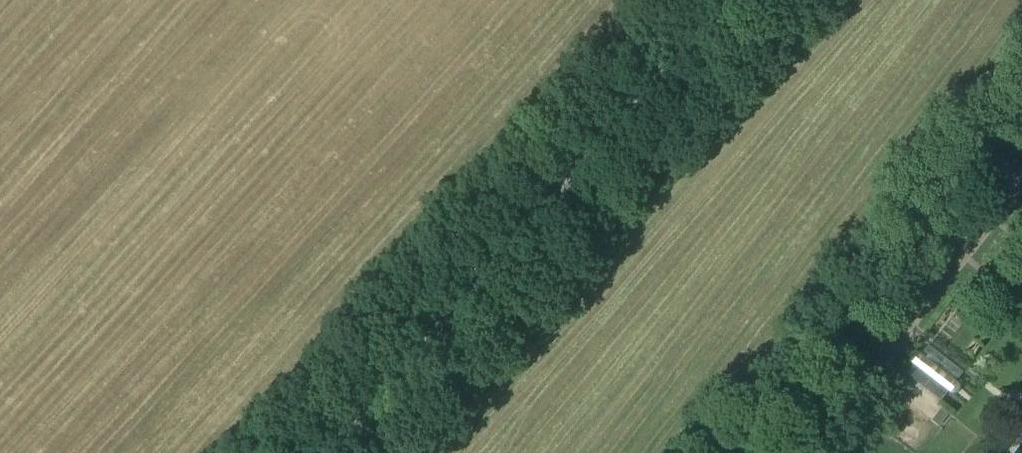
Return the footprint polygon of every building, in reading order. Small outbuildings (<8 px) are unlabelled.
[(957,382),(964,372),(929,346),(922,355),(920,354),(918,353),(915,353),(913,354),(912,356),(911,359),(911,362),(913,364),(915,365),(908,374),(942,401),(949,392),(953,394),(955,395),(958,395),(960,394),(961,392),(962,389),(962,387),(960,384),(957,382)]
